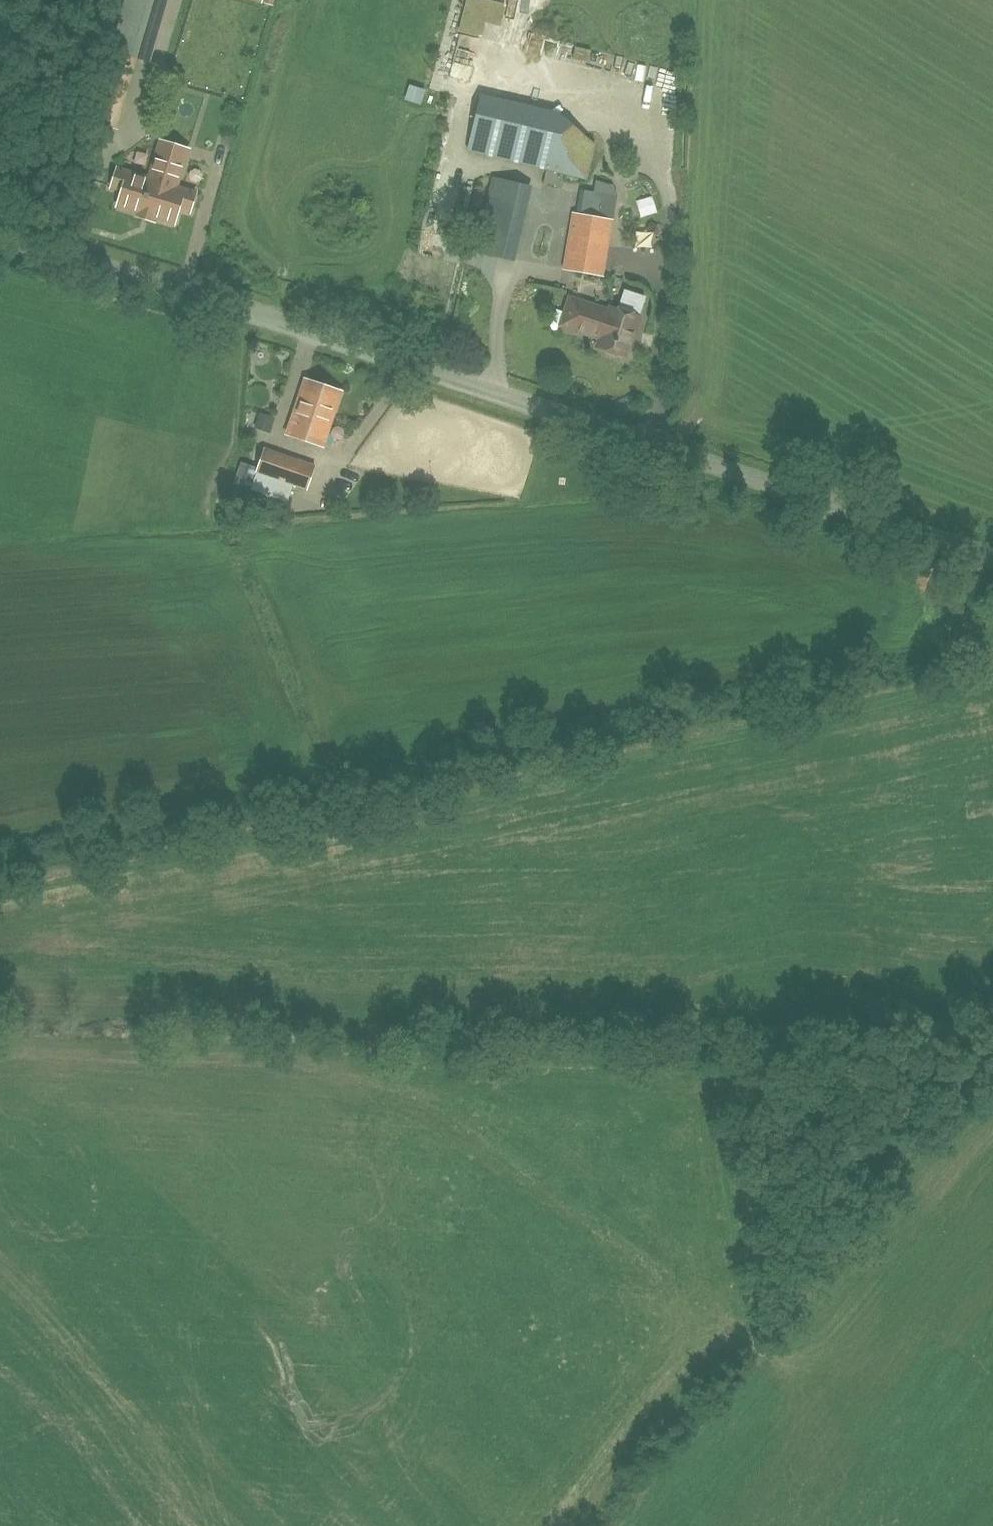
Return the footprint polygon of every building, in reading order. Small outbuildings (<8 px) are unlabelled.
[(159,0),(126,0),(112,51),(110,50),(90,122),(115,129),(134,57),(142,59),(159,0)] [(496,40),(512,44),(518,20),(501,17),(496,40)] [(641,73),(664,63),(657,47),(633,57),(641,73)] [(585,178),(594,143),(574,138),(495,119),(487,155),(585,178)] [(118,202),(175,220),(180,204),(191,208),(197,189),(178,183),(189,146),(161,137),(150,174),(118,165),(112,183),(123,187),(118,202)] [(500,258),(519,183),(492,177),(474,252),(500,258)] [(576,210),(590,211),(592,189),(578,187),(576,210)] [(611,220),(610,220),(577,215),(573,214),(564,269),(580,272),(601,275),(601,274),(603,262),(604,261),(606,249),(611,220)] [(607,311),(568,298),(559,326),(570,329),(573,332),(580,334),(584,334),(598,339),(595,348),(603,350),(605,354),(615,357),(619,355),(623,357),(631,332),(634,333),(639,317),(637,317),(644,298),(623,291),(617,310),(609,308),(608,307),(608,308),(607,311)] [(332,382),(334,379),(317,373),(316,377),(289,368),(280,397),(300,403),(298,409),(289,436),(320,446),(328,419),(330,413),(350,420),(359,391),(332,382)] [(263,449),(261,455),(250,489),(287,502),(293,484),(306,489),(314,466),(263,449)] [(240,489),(248,491),(256,467),(241,462),(232,486),(240,489)] [(595,474),(606,472),(604,462),(593,464),(595,474)]
